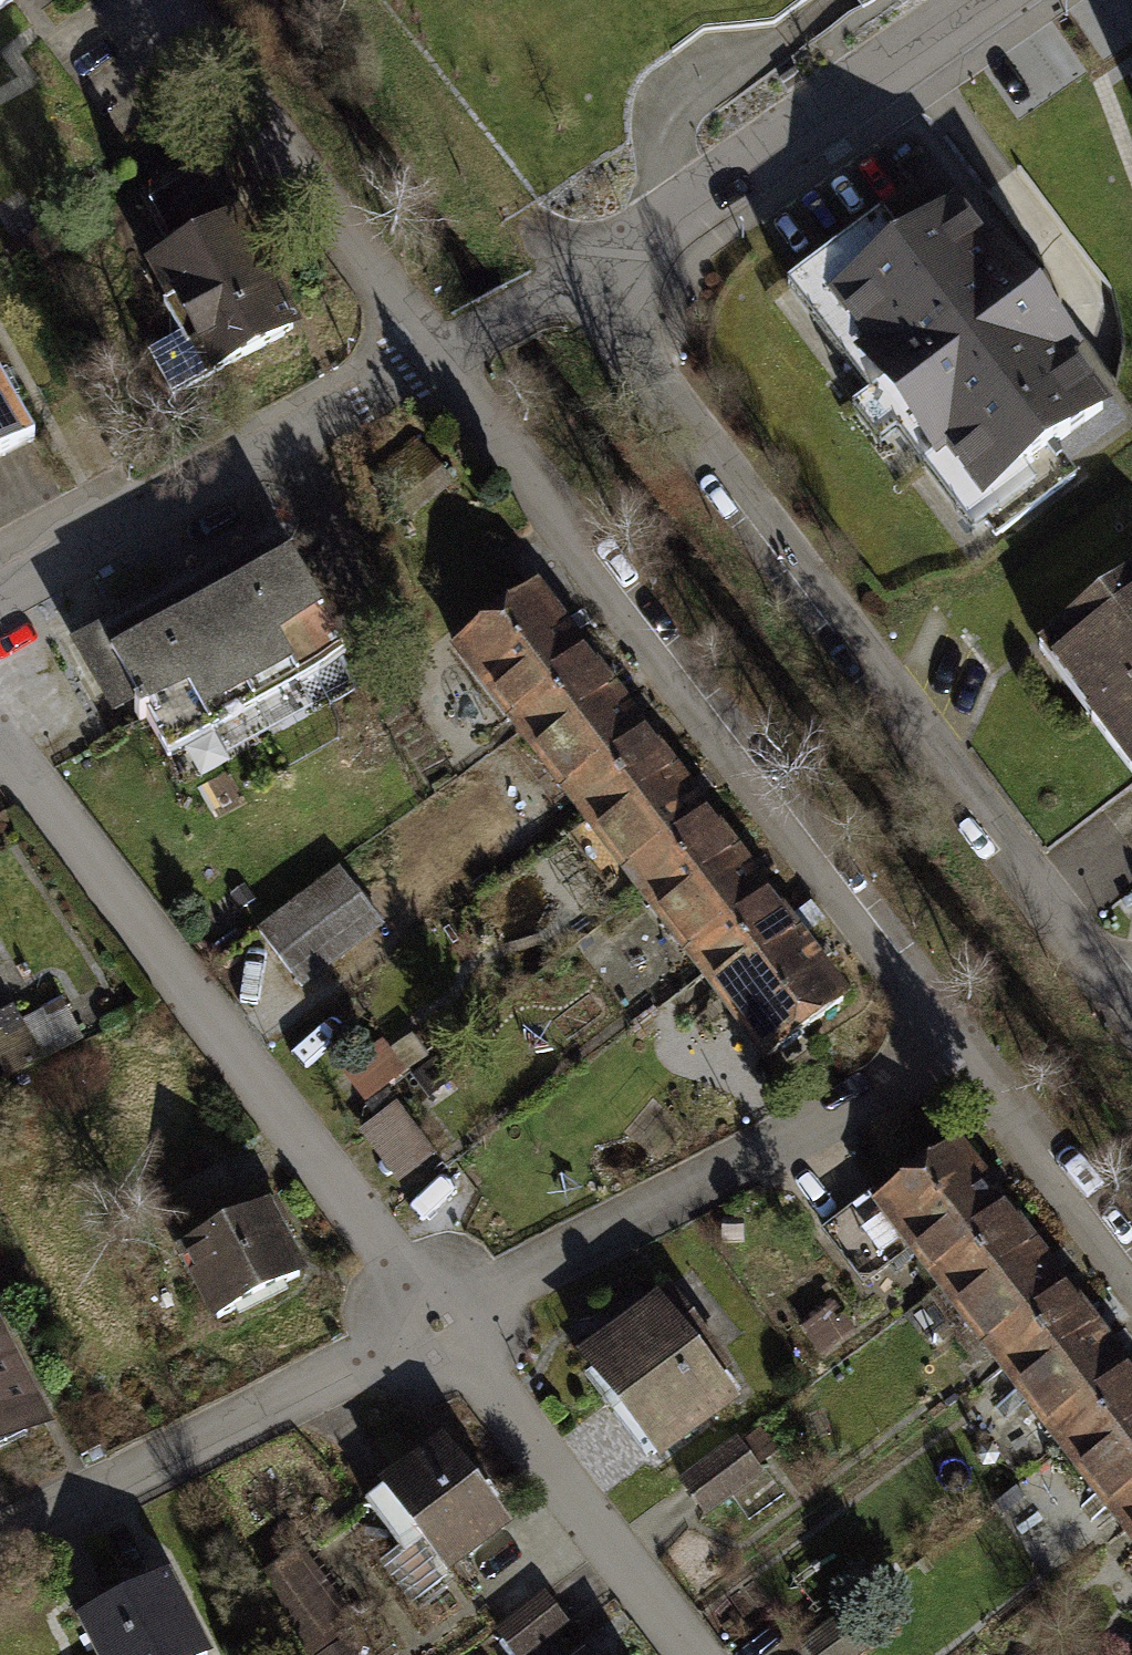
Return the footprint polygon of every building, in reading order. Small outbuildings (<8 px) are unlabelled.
[(17,0),(0,0),(0,13),(17,0)] [(886,210),(787,284),(929,475),(1028,402),(886,210)] [(239,220),(145,268),(208,390),(302,342),(239,220)] [(36,449),(0,381),(0,468),(36,449)] [(448,481),(414,439),(371,473),(405,515),(448,481)] [(272,555),(184,604),(246,714),(296,686),(279,657),(318,635),(272,555)] [(1036,643),(1131,773),(1131,571),(1036,643)] [(584,645),(550,602),(540,590),(454,658),(771,1060),(858,992),(808,930),(754,861),(685,774),(633,707),(584,645)] [(246,714),(184,604),(81,662),(120,731),(172,701),(196,742),(246,714)] [(344,869),(263,929),(303,983),(384,924),(344,869)] [(383,1040),(341,1070),(365,1103),(407,1072),(383,1040)] [(396,1103),(360,1130),(398,1181),(435,1154),(396,1103)] [(1131,1543),(1131,1375),(1121,1361),(1068,1291),(1008,1214),(955,1145),(874,1207),(1131,1543)] [(865,1198),(823,1230),(864,1285),(907,1253),(865,1198)] [(176,1248),(207,1308),(294,1264),(263,1204),(176,1248)] [(579,1351),(656,1459),(735,1403),(659,1295),(579,1351)] [(51,1427),(0,1328),(0,1453),(51,1427)] [(377,1488),(438,1572),(499,1528),(438,1444),(377,1488)] [(731,1446),(681,1485),(706,1517),(757,1478),(731,1446)] [(98,1654),(205,1654),(169,1578),(81,1620),(98,1654)] [(492,1630),(512,1654),(527,1654),(568,1623),(543,1591),(492,1630)] [(801,1652),(804,1654),(849,1654),(877,1633),(857,1608),(801,1652)] [(596,1646),(584,1654),(603,1654),(596,1646)]
